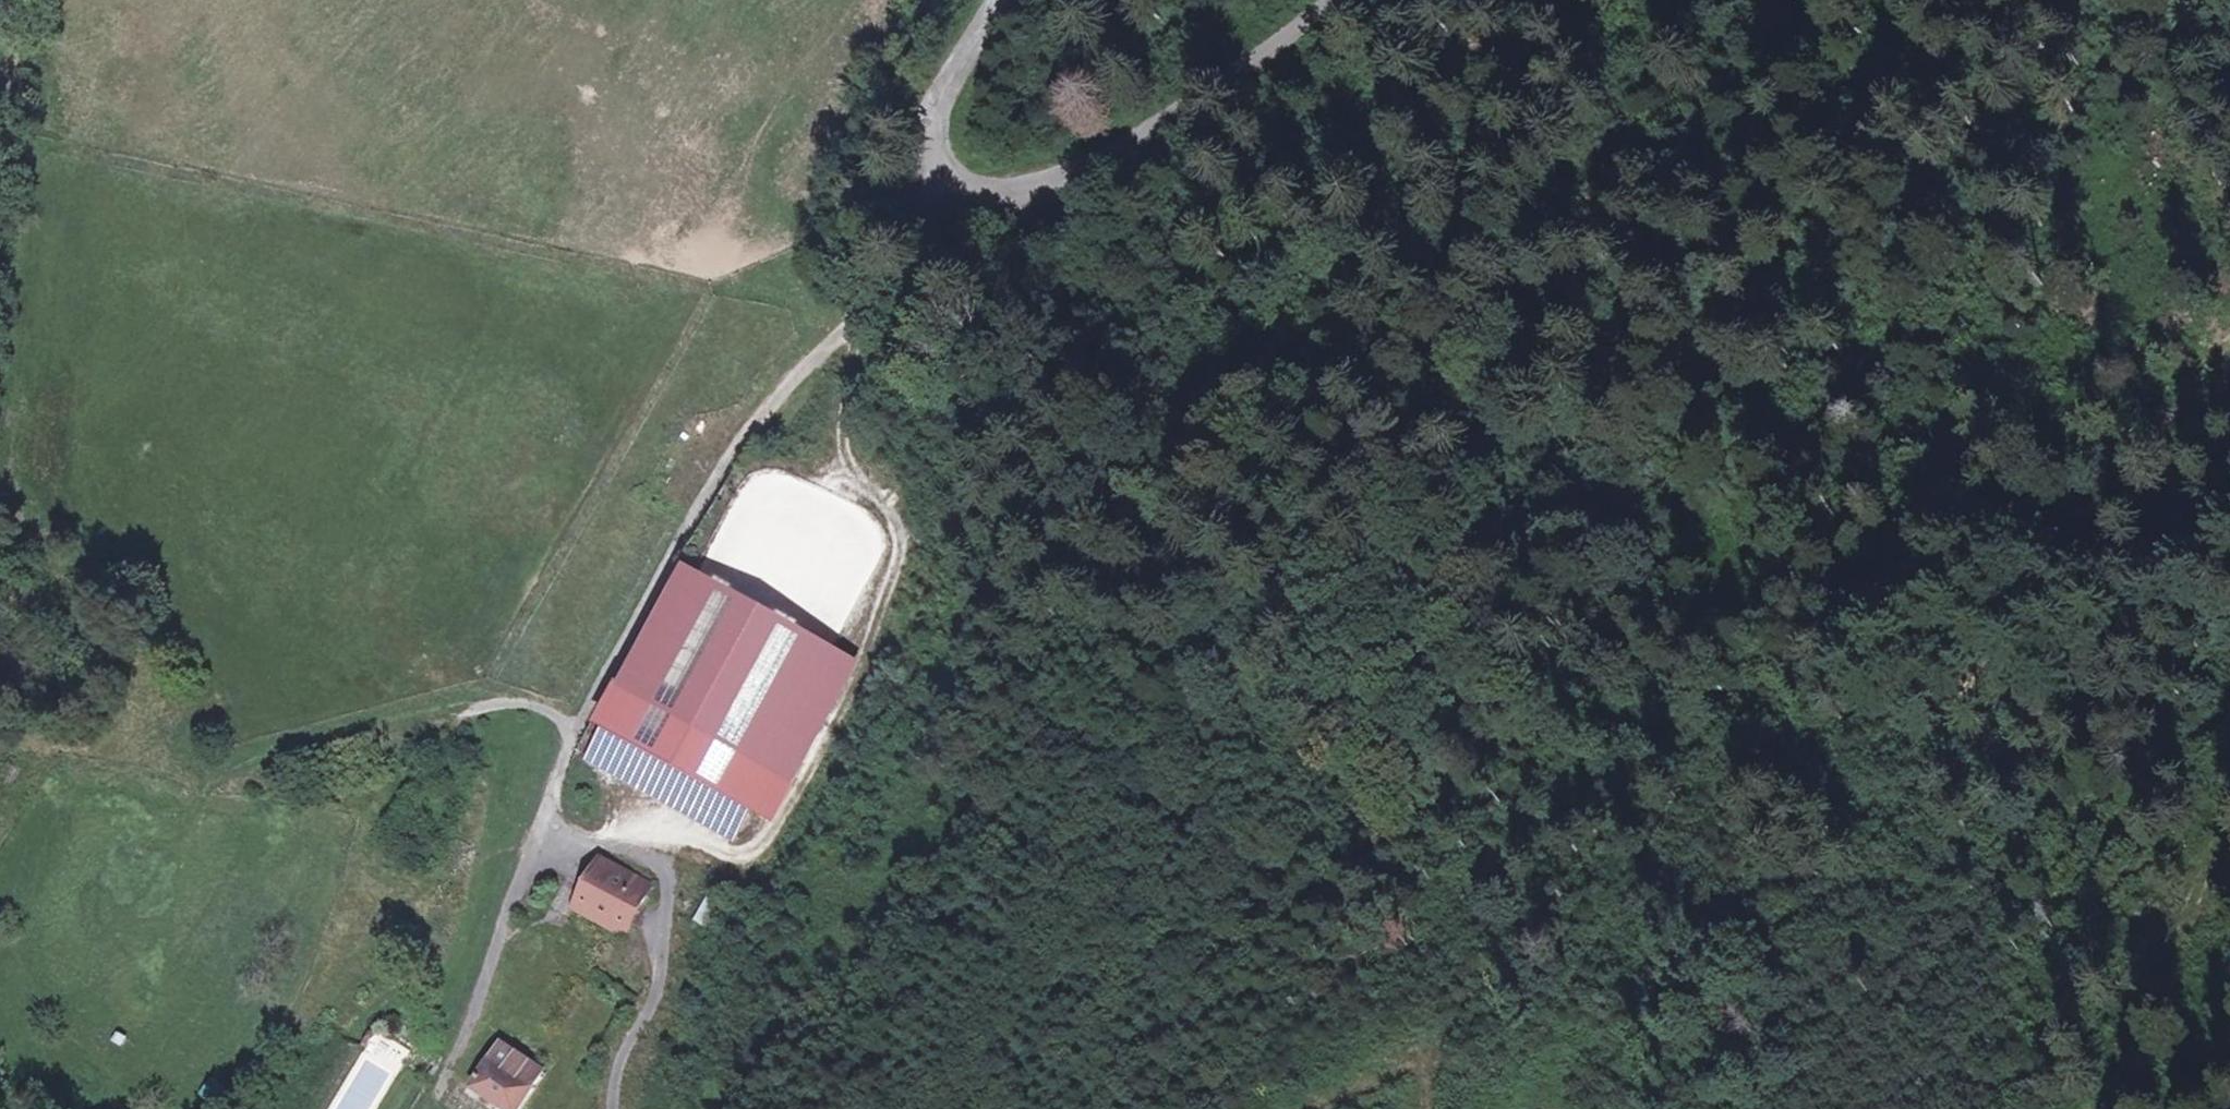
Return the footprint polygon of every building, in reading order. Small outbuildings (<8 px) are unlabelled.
[(864,663),(680,561),(590,721),(774,823),(864,663)] [(598,856),(568,911),(627,942),(656,886),(598,856)] [(541,1078),(504,1044),(471,1080),(503,1108),(513,1108),(541,1078)]
